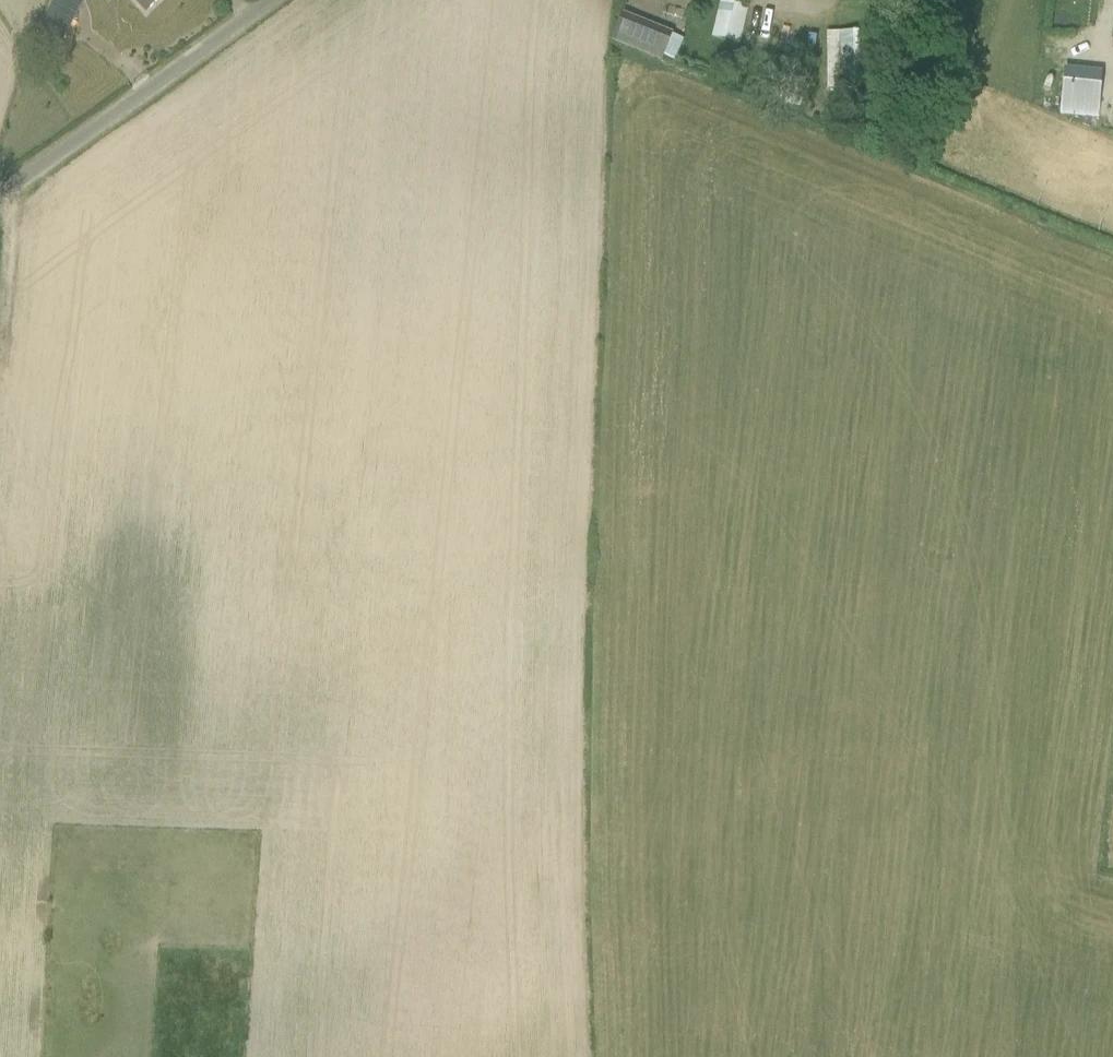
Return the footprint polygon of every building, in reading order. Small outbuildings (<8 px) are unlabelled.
[(159,0),(135,0),(146,12),(159,0)] [(712,37),(740,43),(750,1),(746,0),(721,0),(712,37)] [(51,5),(42,24),(65,36),(75,17),(69,14),(73,7),(64,2),(60,9),(51,5)] [(623,13),(612,41),(663,61),(674,33),(623,13)] [(880,32),(827,32),(827,89),(842,89),(842,85),(880,84),(880,32)] [(1081,93),(1084,71),(1064,69),(1060,114),(1099,117),(1101,95),(1081,93)]
